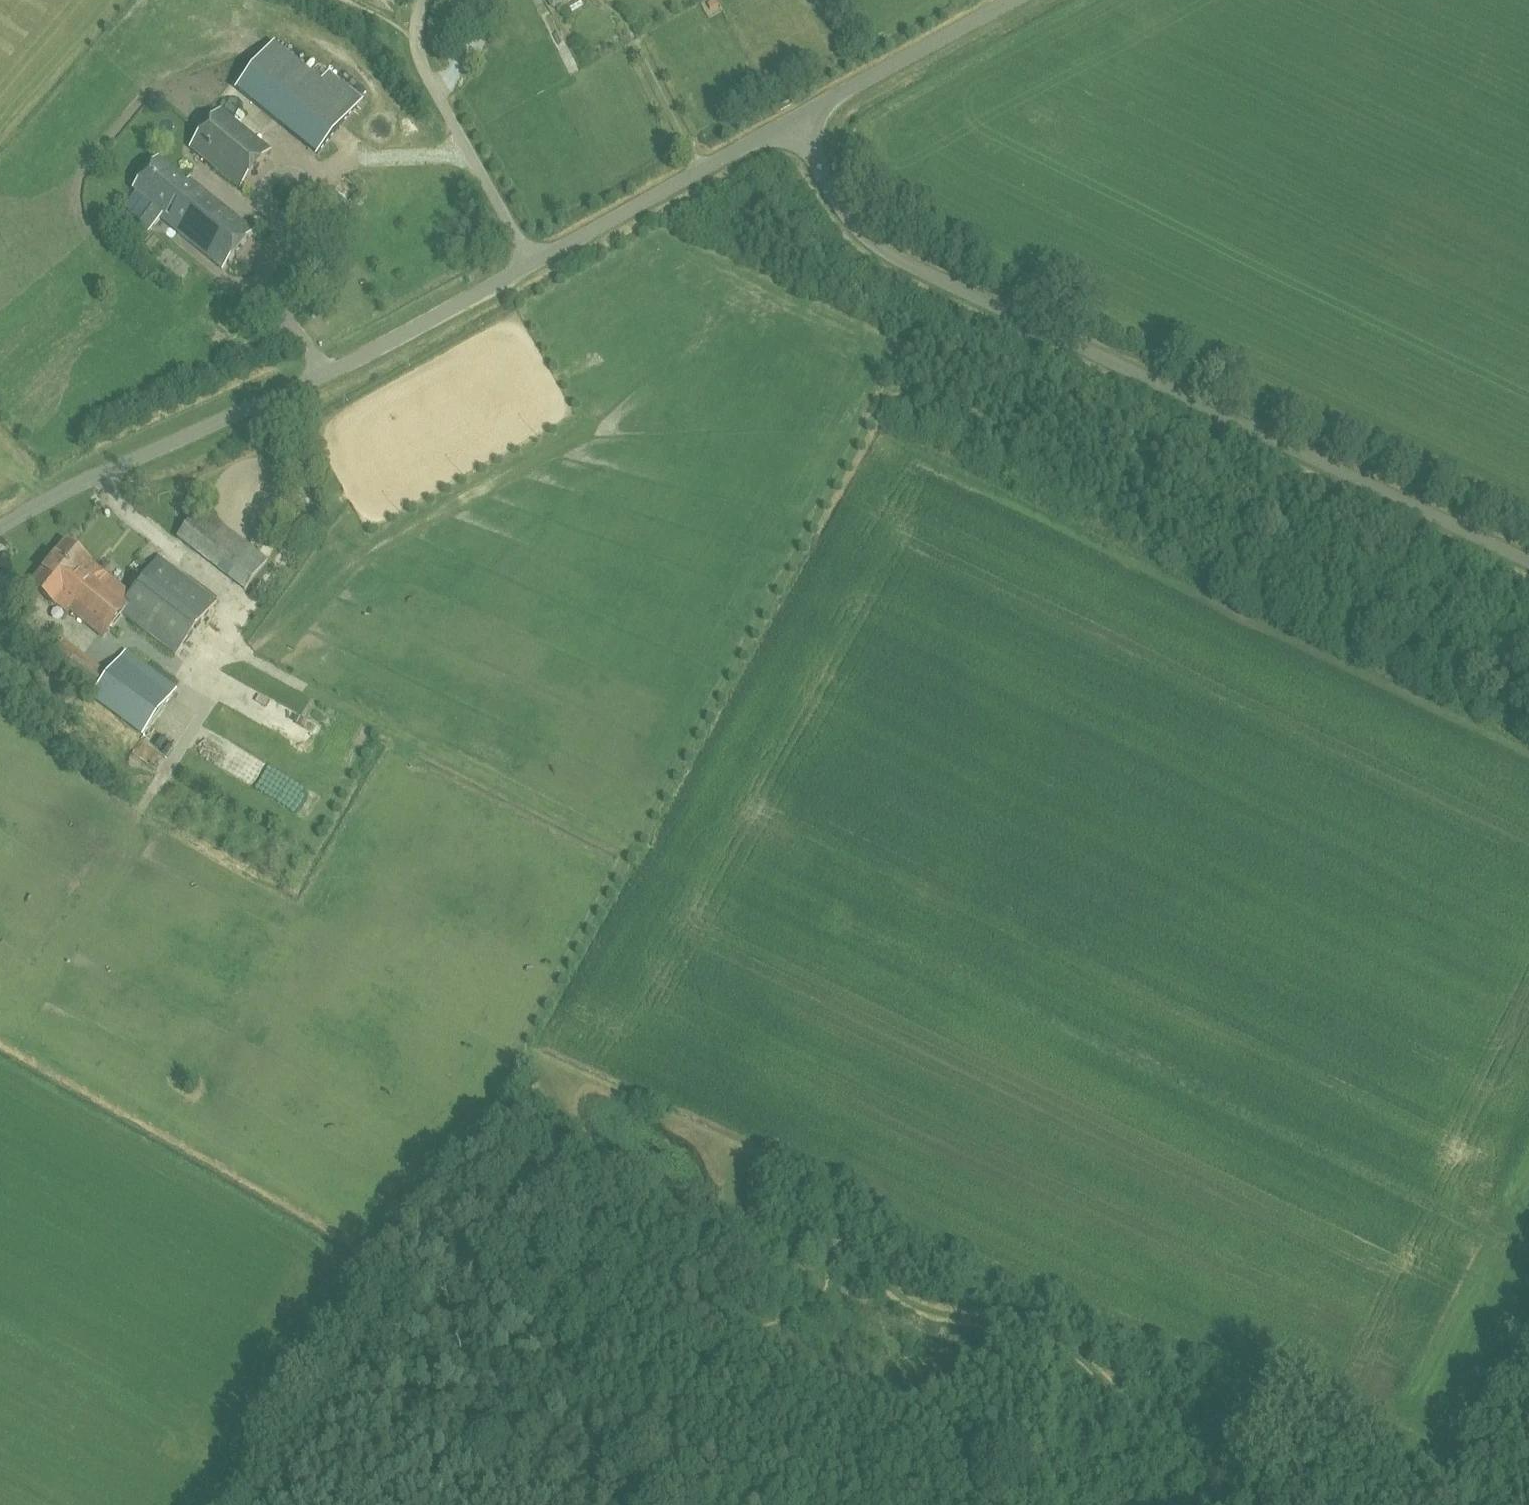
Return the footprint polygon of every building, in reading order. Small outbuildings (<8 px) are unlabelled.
[(568,0),(547,0),(553,9),(568,0)] [(321,85),(286,127),(319,153),(353,111),(321,85)] [(240,191),(272,151),(221,110),(189,149),(240,191)] [(188,184),(159,160),(133,191),(162,214),(160,218),(223,269),(254,231),(191,180),(188,184)] [(200,507),(177,539),(245,592),(269,560),(200,507)] [(324,541),(263,626),(277,636),(300,604),(324,622),(348,589),(351,592),(366,571),(324,541)] [(104,637),(122,614),(176,656),(217,603),(160,559),(132,595),(100,569),(99,571),(90,564),(91,562),(90,562),(67,543),(33,587),(55,606),(58,602),(104,637)] [(109,673),(64,639),(43,667),(56,677),(59,674),(91,698),(143,737),(178,689),(125,650),(109,673)] [(245,766),(259,755),(248,741),(234,753),(245,766)] [(162,771),(174,759),(157,744),(146,756),(162,771)]
